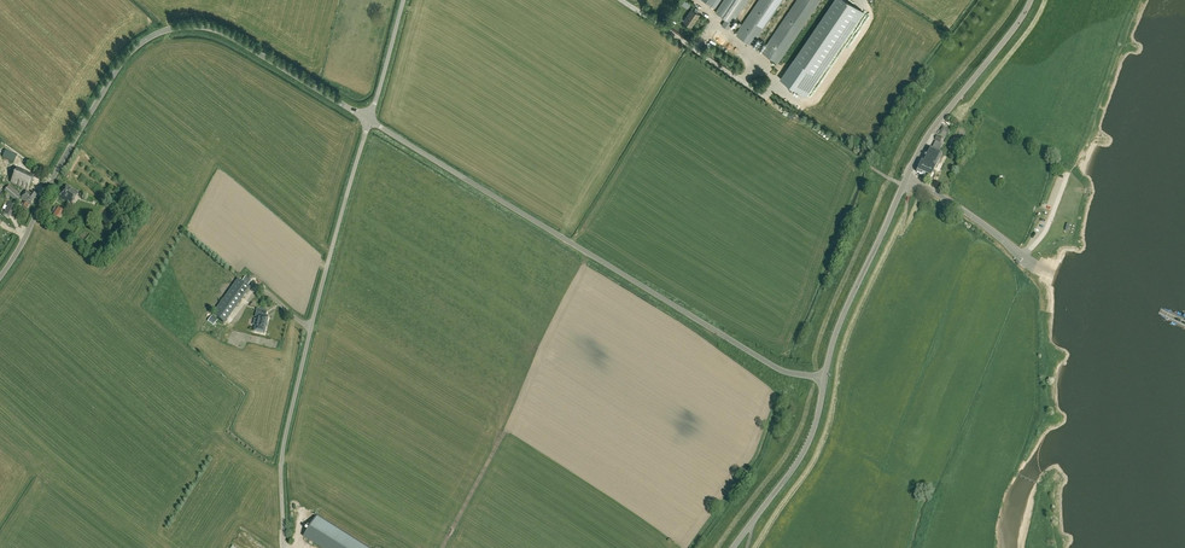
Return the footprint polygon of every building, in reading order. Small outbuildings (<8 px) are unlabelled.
[(688,8),(691,4),(686,0),(685,0),(682,5),(688,8)] [(715,12),(726,19),(721,25),(728,30),(748,0),(724,0),(715,12)] [(783,0),(758,0),(735,34),(752,46),(783,0)] [(821,0),(796,0),(761,52),(778,64),(821,0)] [(789,85),(805,96),(861,13),(843,0),(835,0),(794,60),(802,65),(789,85)] [(683,21),(691,27),(700,15),(692,9),(683,21)] [(939,135),(946,138),(950,131),(943,127),(939,135)] [(923,160),(936,167),(942,154),(938,152),(942,145),(935,141),(931,149),(930,148),(923,160)] [(17,156),(6,150),(3,157),(14,162),(17,156)] [(936,167),(923,160),(917,172),(930,179),(936,167)] [(28,190),(28,188),(33,177),(29,175),(28,176),(26,175),(26,174),(17,169),(15,174),(14,174),(13,175),(14,176),(12,180),(11,182),(28,190)] [(4,192),(17,202),(21,197),(17,194),(16,191),(9,185),(4,192)] [(67,185),(59,197),(67,203),(66,206),(71,209),(73,205),(72,204),(79,193),(67,185)] [(32,193),(31,194),(27,191),(18,203),(27,209),(37,196),(32,193)] [(10,217),(15,206),(10,203),(4,214),(10,217)] [(58,207),(53,214),(59,218),(64,211),(58,207)] [(245,277),(242,281),(248,285),(251,281),(245,277)] [(238,279),(212,314),(224,324),(250,288),(238,279)] [(270,309),(266,313),(278,324),(282,320),(270,309)] [(254,331),(264,333),(267,316),(265,316),(266,311),(260,310),(260,314),(257,314),(256,321),(254,320),(253,325),(255,325),(254,331)] [(250,324),(253,320),(244,313),(238,320),(245,326),(248,322),(250,324)] [(213,326),(217,320),(211,315),(207,322),(213,326)] [(237,336),(240,334),(238,331),(241,329),(237,324),(231,328),(237,336)] [(317,516),(304,537),(323,547),(369,547),(317,516)] [(238,533),(234,539),(239,543),(243,537),(238,533)]
